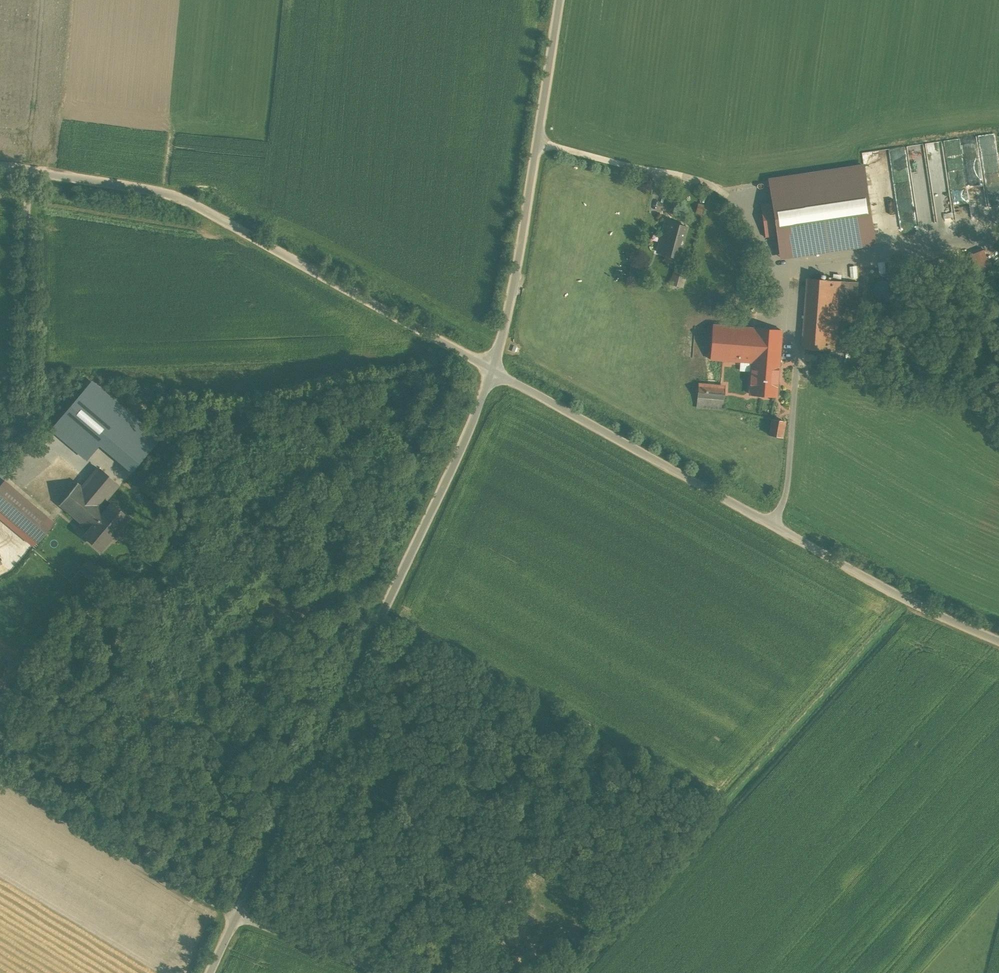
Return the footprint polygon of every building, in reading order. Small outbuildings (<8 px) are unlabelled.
[(998,196),(998,159),(995,132),(979,135),(982,156),(993,154),(995,165),(988,166),(992,197),(998,196)] [(780,260),(878,245),(866,163),(768,178),(771,202),(760,204),(766,237),(776,236),(780,260)] [(702,213),(704,205),(699,203),(696,211),(702,213)] [(687,227),(666,221),(657,252),(678,258),(687,227)] [(687,271),(675,268),(670,285),(682,289),(687,271)] [(861,282),(807,278),(802,348),(856,352),(861,282)] [(753,363),(778,365),(781,330),(713,325),(711,359),(753,363)] [(778,365),(753,363),(750,394),(776,396),(778,365)] [(724,387),(699,385),(696,409),(722,412),(724,387)] [(786,423),(772,421),(769,436),(784,438),(786,423)] [(129,448),(135,445),(128,433),(122,436),(129,448)] [(96,458),(70,435),(57,450),(83,472),(96,458)] [(89,530),(110,505),(105,500),(118,485),(98,468),(82,487),(78,483),(59,505),(89,530)] [(6,480),(0,488),(0,512),(37,543),(55,522),(6,480)] [(112,503),(110,505),(89,530),(84,535),(101,549),(129,517),(112,503)]
